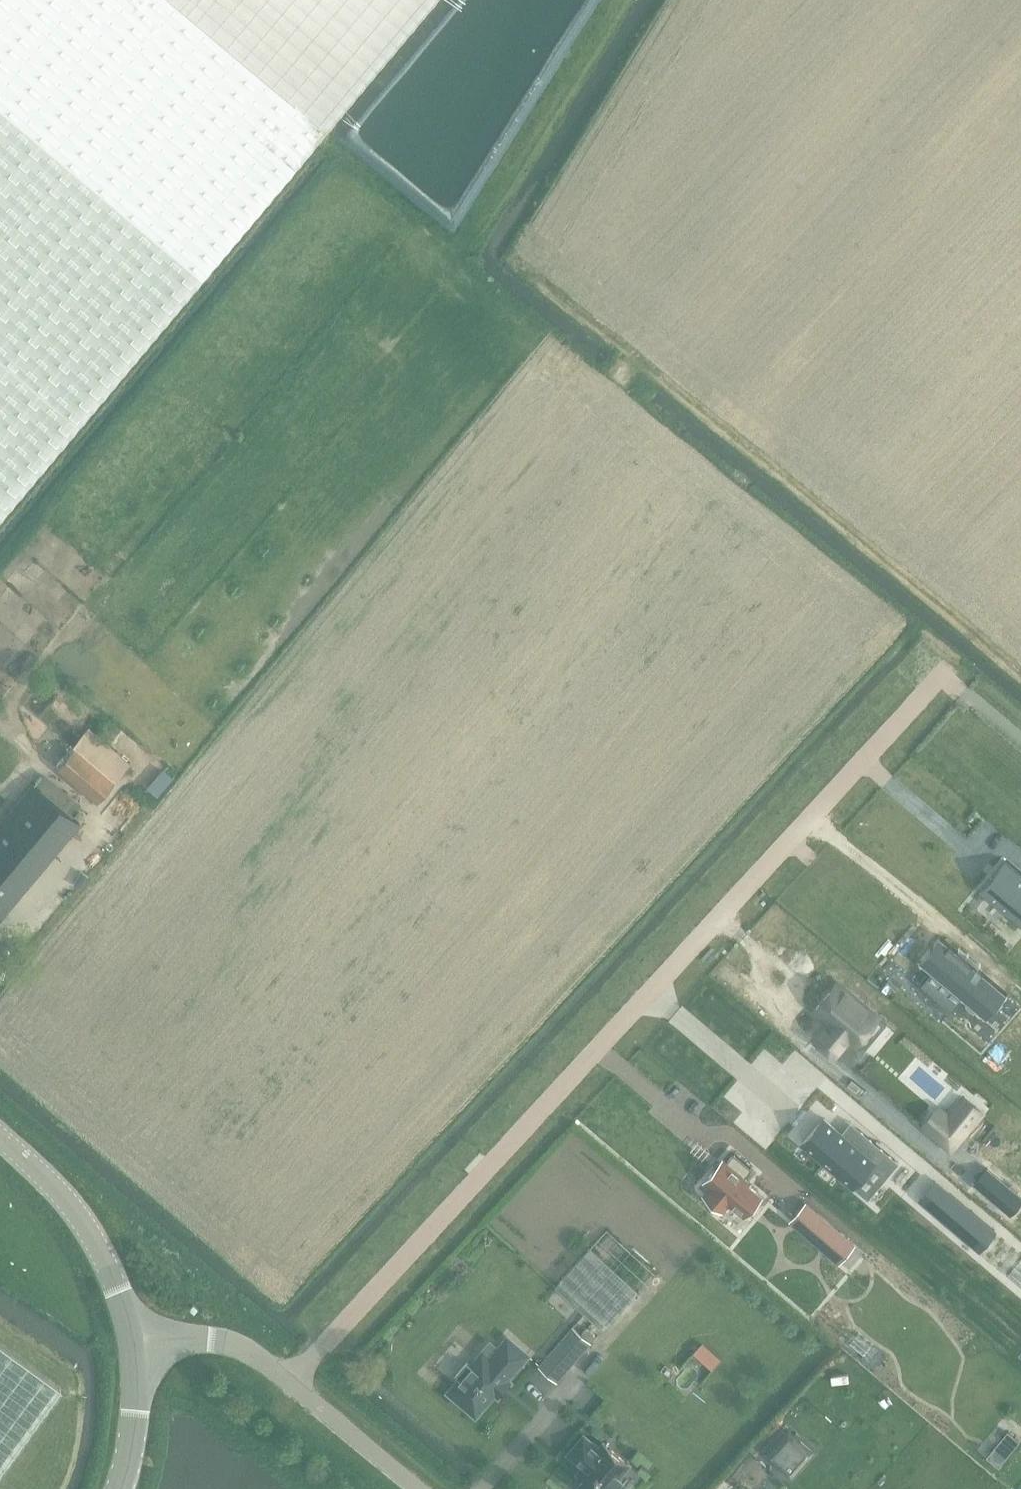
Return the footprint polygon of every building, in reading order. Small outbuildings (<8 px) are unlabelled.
[(305,154),(434,0),(0,0),(0,517),(305,154)] [(73,747),(56,767),(96,801),(113,781),(130,763),(96,734),(89,729),(88,728),(73,747)] [(71,815),(81,803),(43,772),(0,823),(0,918),(80,822),(71,815)] [(978,890),(1020,926),(1020,874),(1005,860),(978,890)] [(931,972),(920,985),(952,1012),(963,999),(978,1012),(1000,986),(940,936),(929,949),(938,956),(927,968),(931,972)] [(838,983),(815,1009),(829,1020),(815,1037),(835,1054),(849,1037),(855,1042),(877,1016),(838,983)] [(939,1107),(923,1126),(951,1149),(982,1112),(963,1097),(948,1115),(939,1107)] [(823,1118),(802,1143),(853,1186),(872,1163),(884,1173),(895,1160),(858,1128),(849,1139),(823,1118)] [(711,1186),(704,1194),(723,1209),(729,1202),(744,1215),(761,1195),(748,1184),(749,1182),(744,1178),(746,1177),(752,1169),(734,1153),(727,1161),(726,1162),(723,1160),(705,1181),(711,1186)] [(974,1182),(1010,1214),(1020,1201),(1020,1196),(987,1167),(974,1182)] [(950,1193),(934,1213),(980,1251),(996,1232),(950,1193)] [(806,1204),(791,1221),(828,1253),(839,1262),(854,1244),(843,1235),(806,1204)] [(555,1286),(603,1329),(638,1290),(591,1247),(555,1286)] [(573,1327),(539,1367),(557,1382),(591,1342),(590,1341),(581,1334),(580,1334),(573,1327)] [(586,1328),(580,1334),(581,1334),(590,1341),(595,1335),(586,1328)] [(459,1379),(449,1392),(476,1415),(495,1393),(507,1379),(528,1354),(508,1337),(497,1349),(494,1347),(486,1356),(482,1352),(471,1365),(467,1362),(456,1375),(459,1379)] [(703,1342),(694,1353),(698,1357),(707,1346),(703,1342)] [(60,1388),(0,1345),(0,1471),(60,1388)] [(788,1431),(767,1454),(791,1476),(813,1452),(788,1431)] [(1007,1431),(987,1457),(999,1467),(1019,1441),(1007,1431)] [(570,1453),(585,1466),(582,1469),(578,1474),(584,1479),(579,1485),(585,1488),(614,1488),(623,1479),(619,1476),(629,1464),(604,1443),(599,1449),(584,1436),(570,1453)] [(769,1470),(757,1459),(728,1488),(751,1488),(769,1470)]
